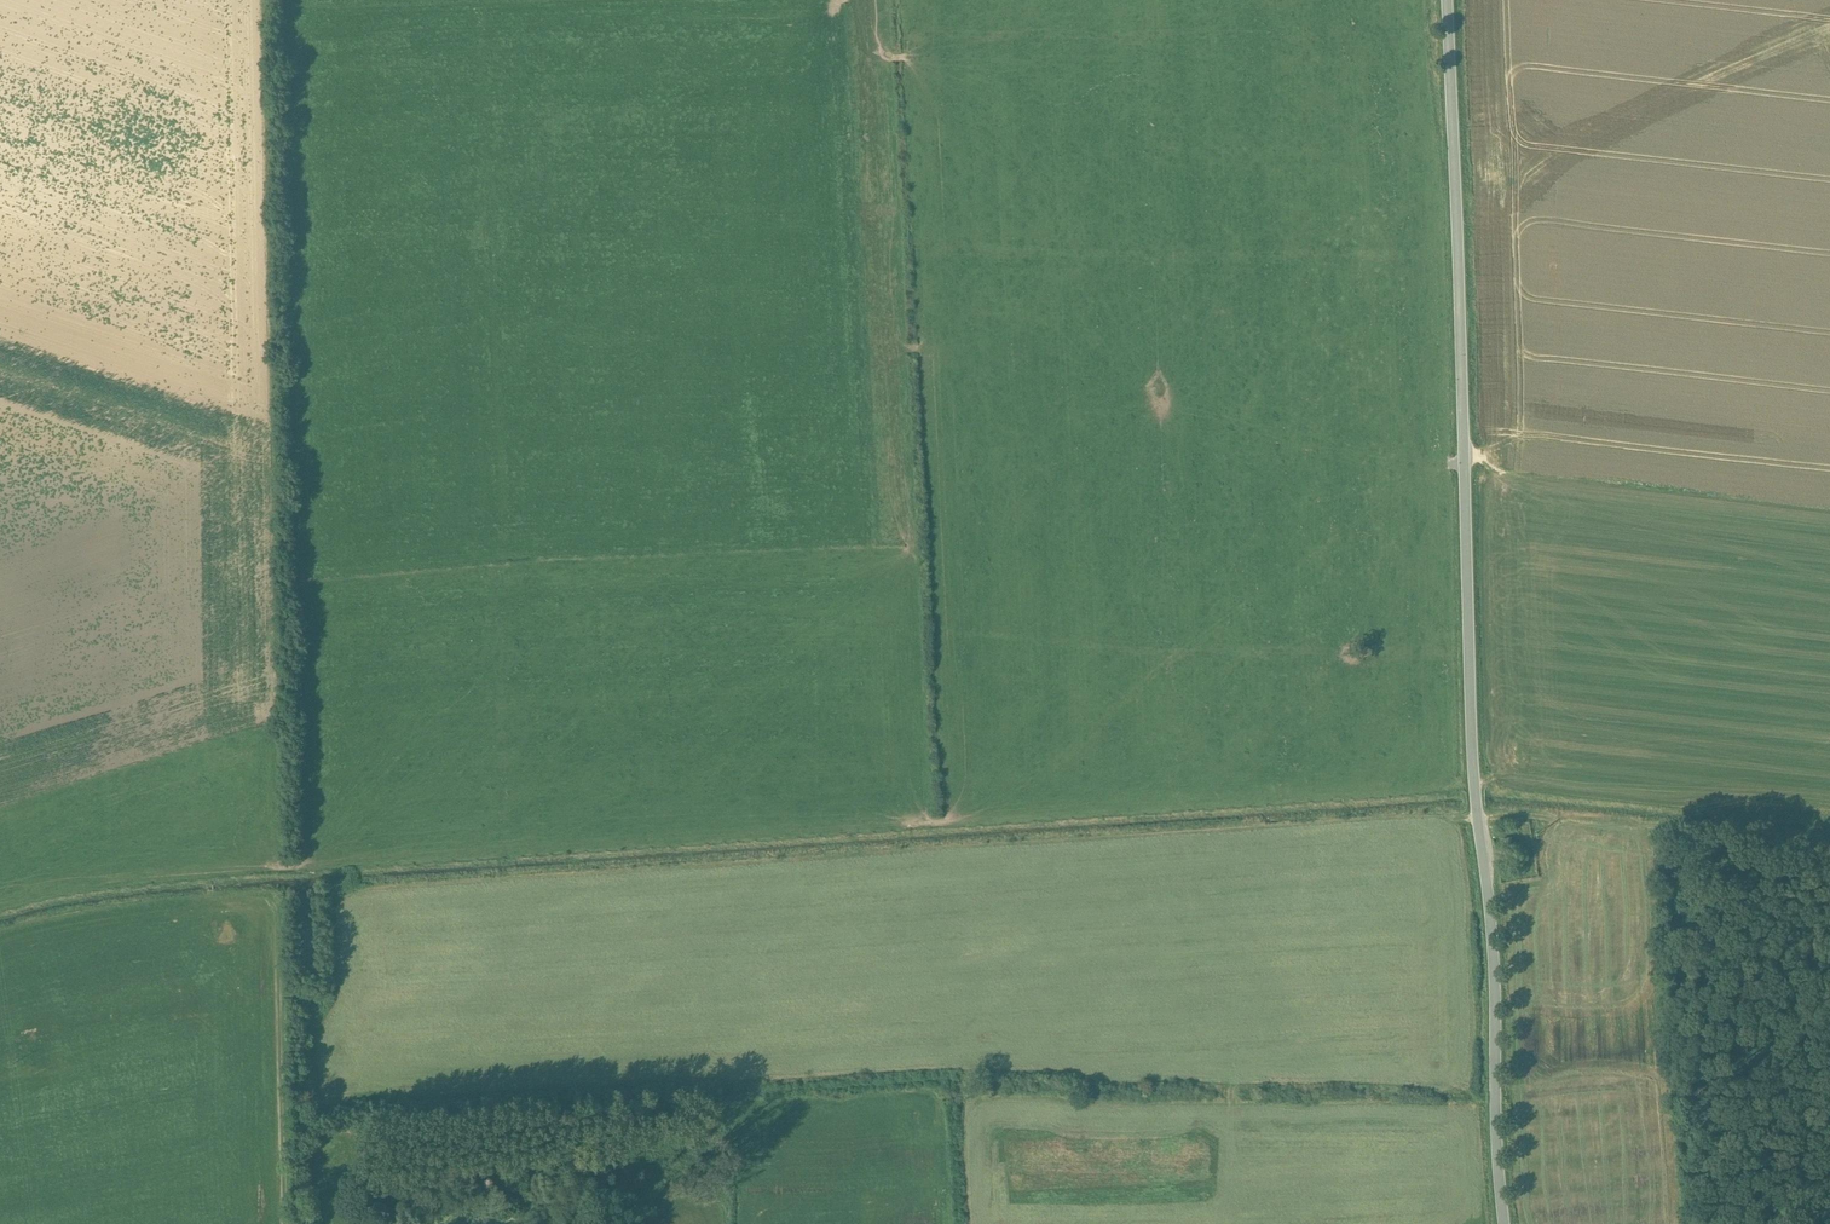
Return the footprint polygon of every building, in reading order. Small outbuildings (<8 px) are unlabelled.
[(1511,838),(1502,839),(1505,858),(1514,857),(1511,838)]
